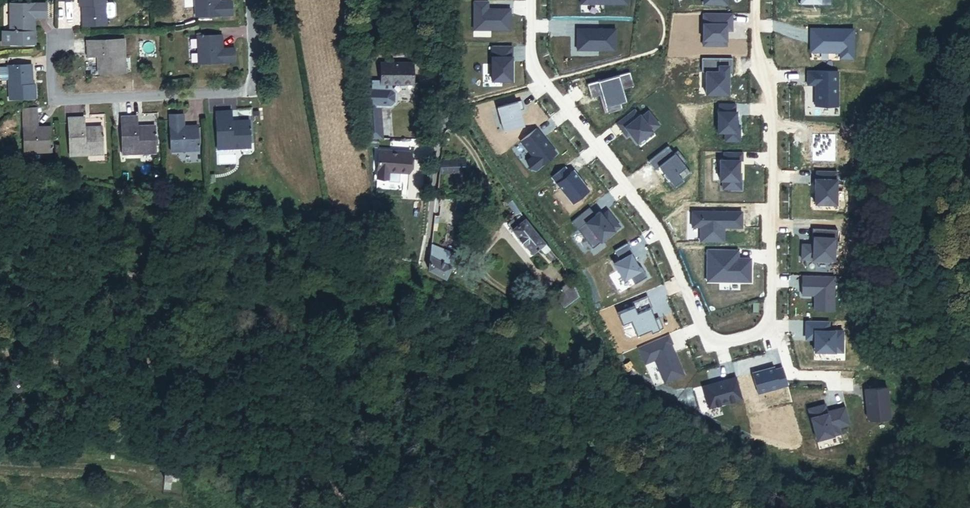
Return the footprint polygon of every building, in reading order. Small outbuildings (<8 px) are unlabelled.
[(107,27),(106,0),(87,0),(78,0),(79,15),(82,15),(82,28),(107,27)] [(218,2),(218,0),(195,0),(196,17),(232,16),(232,1),(218,2)] [(33,30),(33,17),(36,17),(48,17),(48,4),(9,4),(9,31),(2,31),(2,44),(34,44),(34,30),(33,30)] [(200,67),(236,64),(235,49),(221,50),(220,38),(199,39),(200,67)] [(100,79),(122,77),(121,61),(128,60),(127,45),(85,47),(86,62),(98,62),(100,79)] [(382,86),(414,85),(414,63),(381,63),(382,86)] [(36,84),(33,84),(33,64),(7,65),(8,99),(36,98),(36,84)] [(235,142),(250,141),(249,118),(232,119),(231,108),(216,109),(217,147),(235,146),(235,142)] [(170,149),(200,148),(200,124),(185,125),(184,113),(169,113),(170,149)] [(21,148),(51,148),(51,126),(36,127),(36,114),(20,114),(21,148)] [(87,148),(102,148),(102,125),(83,126),(83,115),(67,116),(68,155),(87,155),(87,148)] [(140,150),(155,150),(154,126),(136,126),(135,115),(120,115),(122,155),(140,155),(140,150)] [(388,175),(408,174),(407,155),(377,156),(378,184),(389,184),(388,175)] [(439,175),(472,176),(472,166),(441,164),(439,175)] [(560,264),(569,257),(528,206),(518,214),(523,220),(516,225),(542,256),(549,251),(560,264)] [(447,219),(459,219),(459,208),(447,208),(447,219)] [(435,261),(443,261),(443,252),(435,252),(435,261)] [(434,274),(453,277),(454,266),(445,265),(445,261),(443,261),(435,261),(434,274)] [(574,307),(593,290),(591,286),(586,279),(573,289),(578,294),(569,302),(574,307)]
